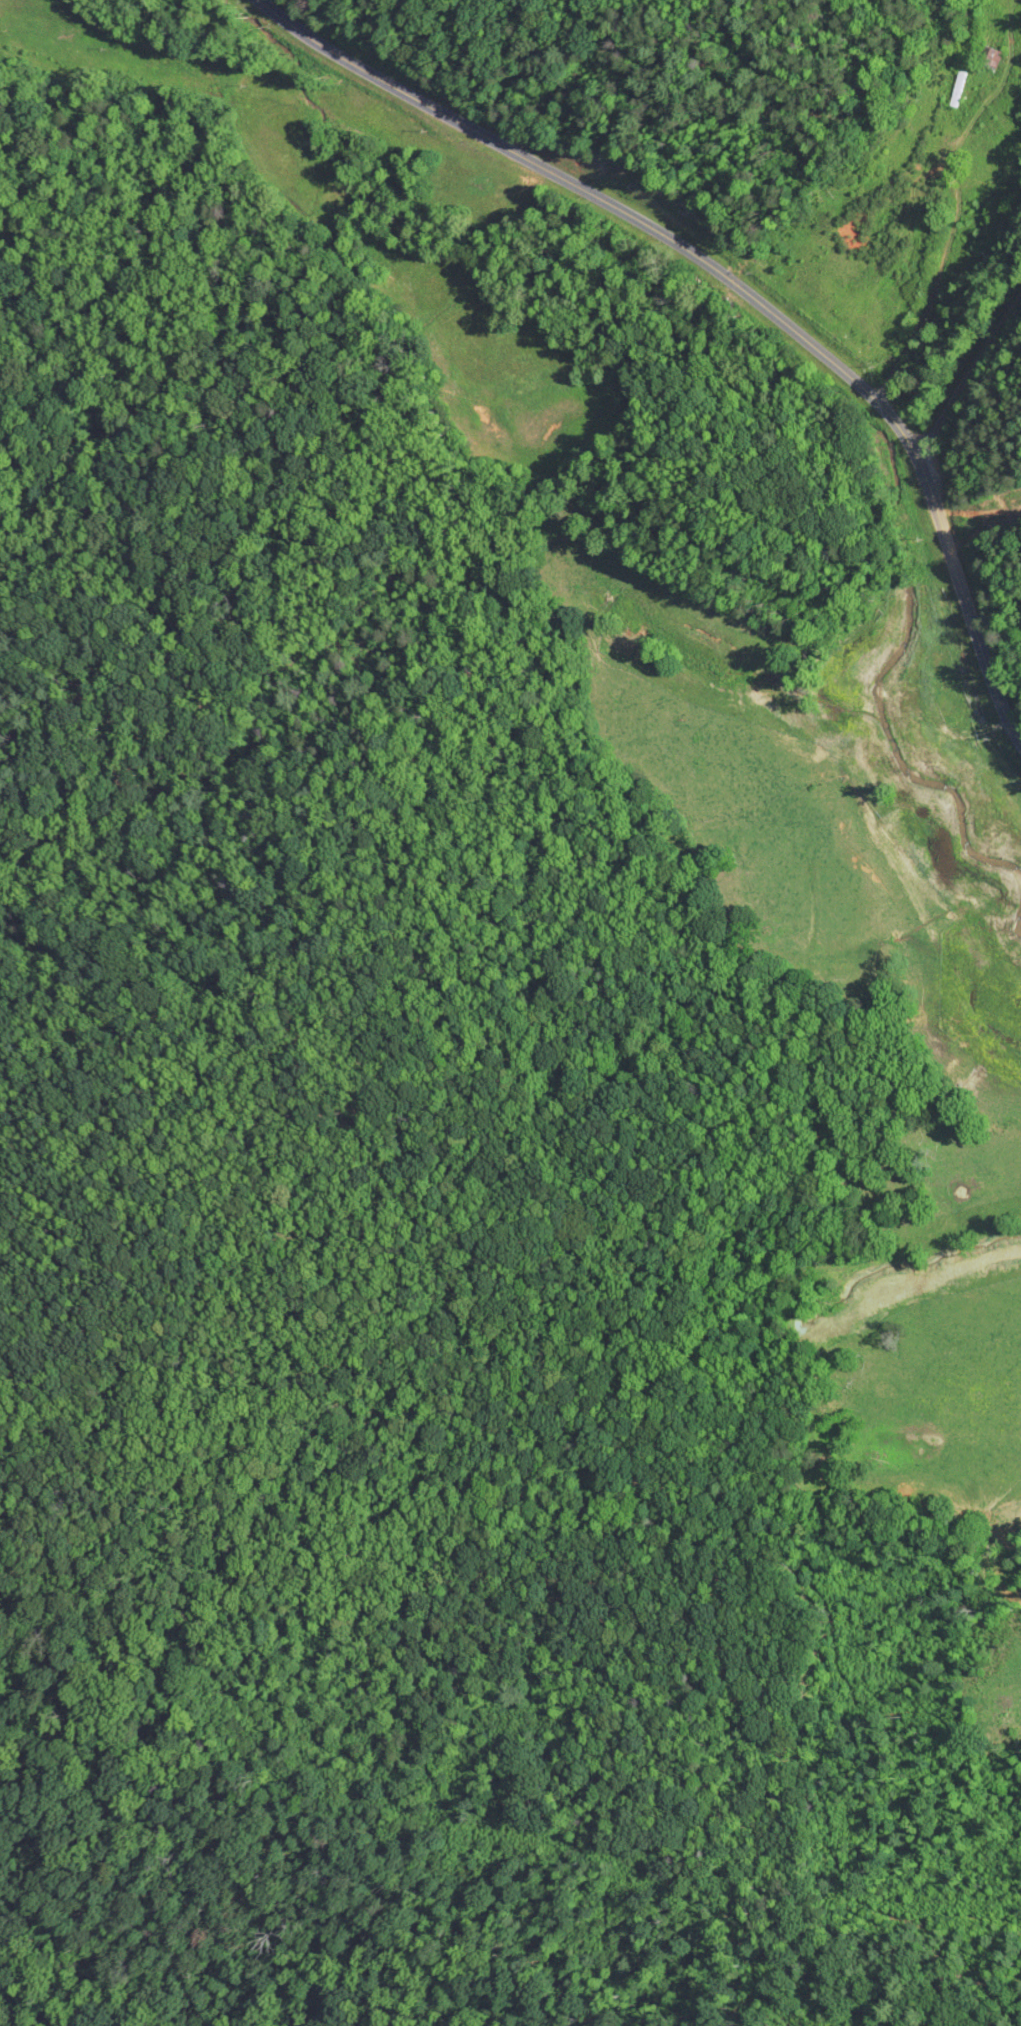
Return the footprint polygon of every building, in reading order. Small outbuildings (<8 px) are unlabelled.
[(969,64),(993,72),(999,51),(976,44),(969,64)] [(955,108),(964,72),(955,70),(946,105),(955,108)]
